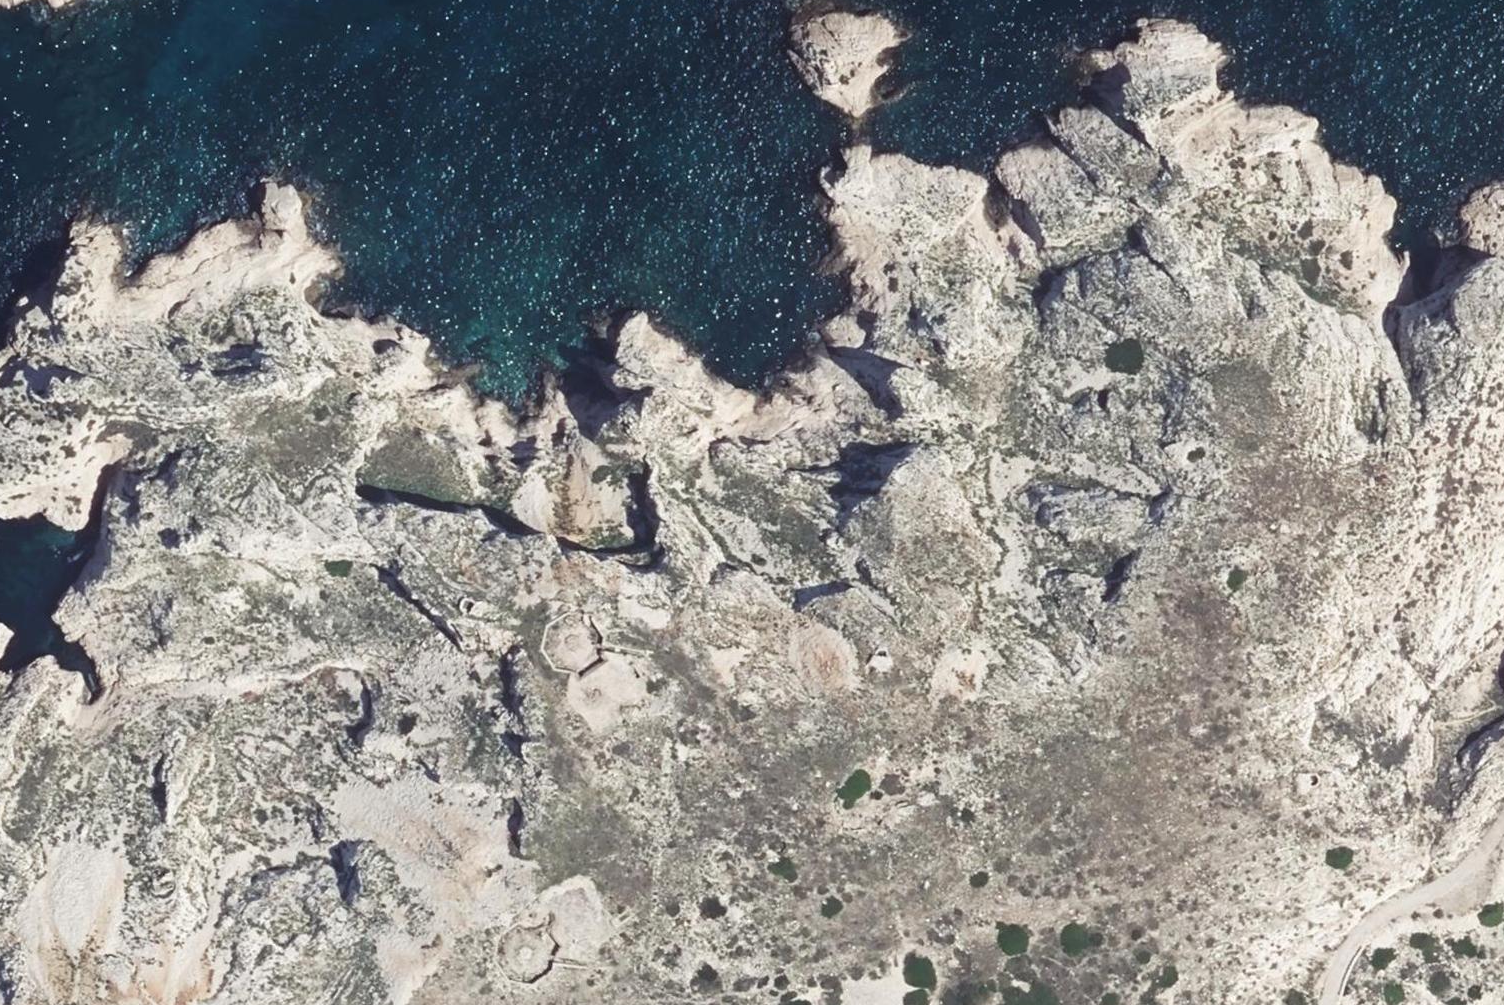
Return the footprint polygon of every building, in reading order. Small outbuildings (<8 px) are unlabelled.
[(575,693),(598,727),(644,697),(622,664),(606,660),(578,678),(575,693)] [(1310,771),(1297,771),(1299,787),(1312,786),(1310,771)] [(585,890),(546,906),(539,926),(555,956),(584,959),(610,941),(585,890)]
